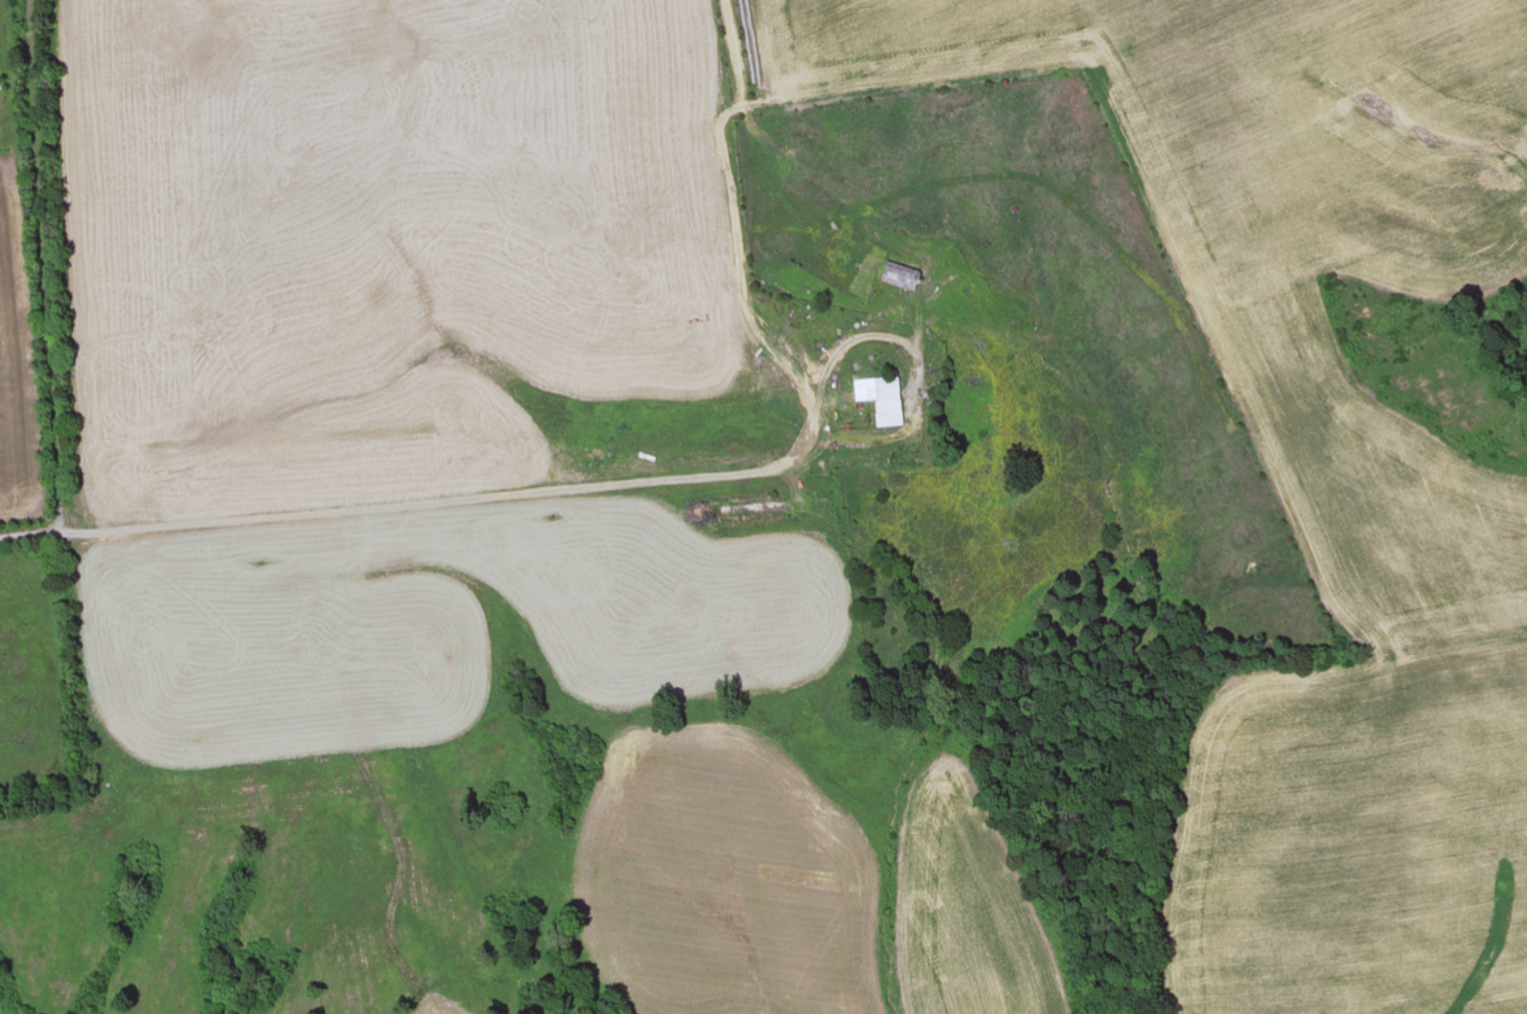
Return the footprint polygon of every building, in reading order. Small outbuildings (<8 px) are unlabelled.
[(872,380),(874,429),(898,428),(896,379),(872,380)]
